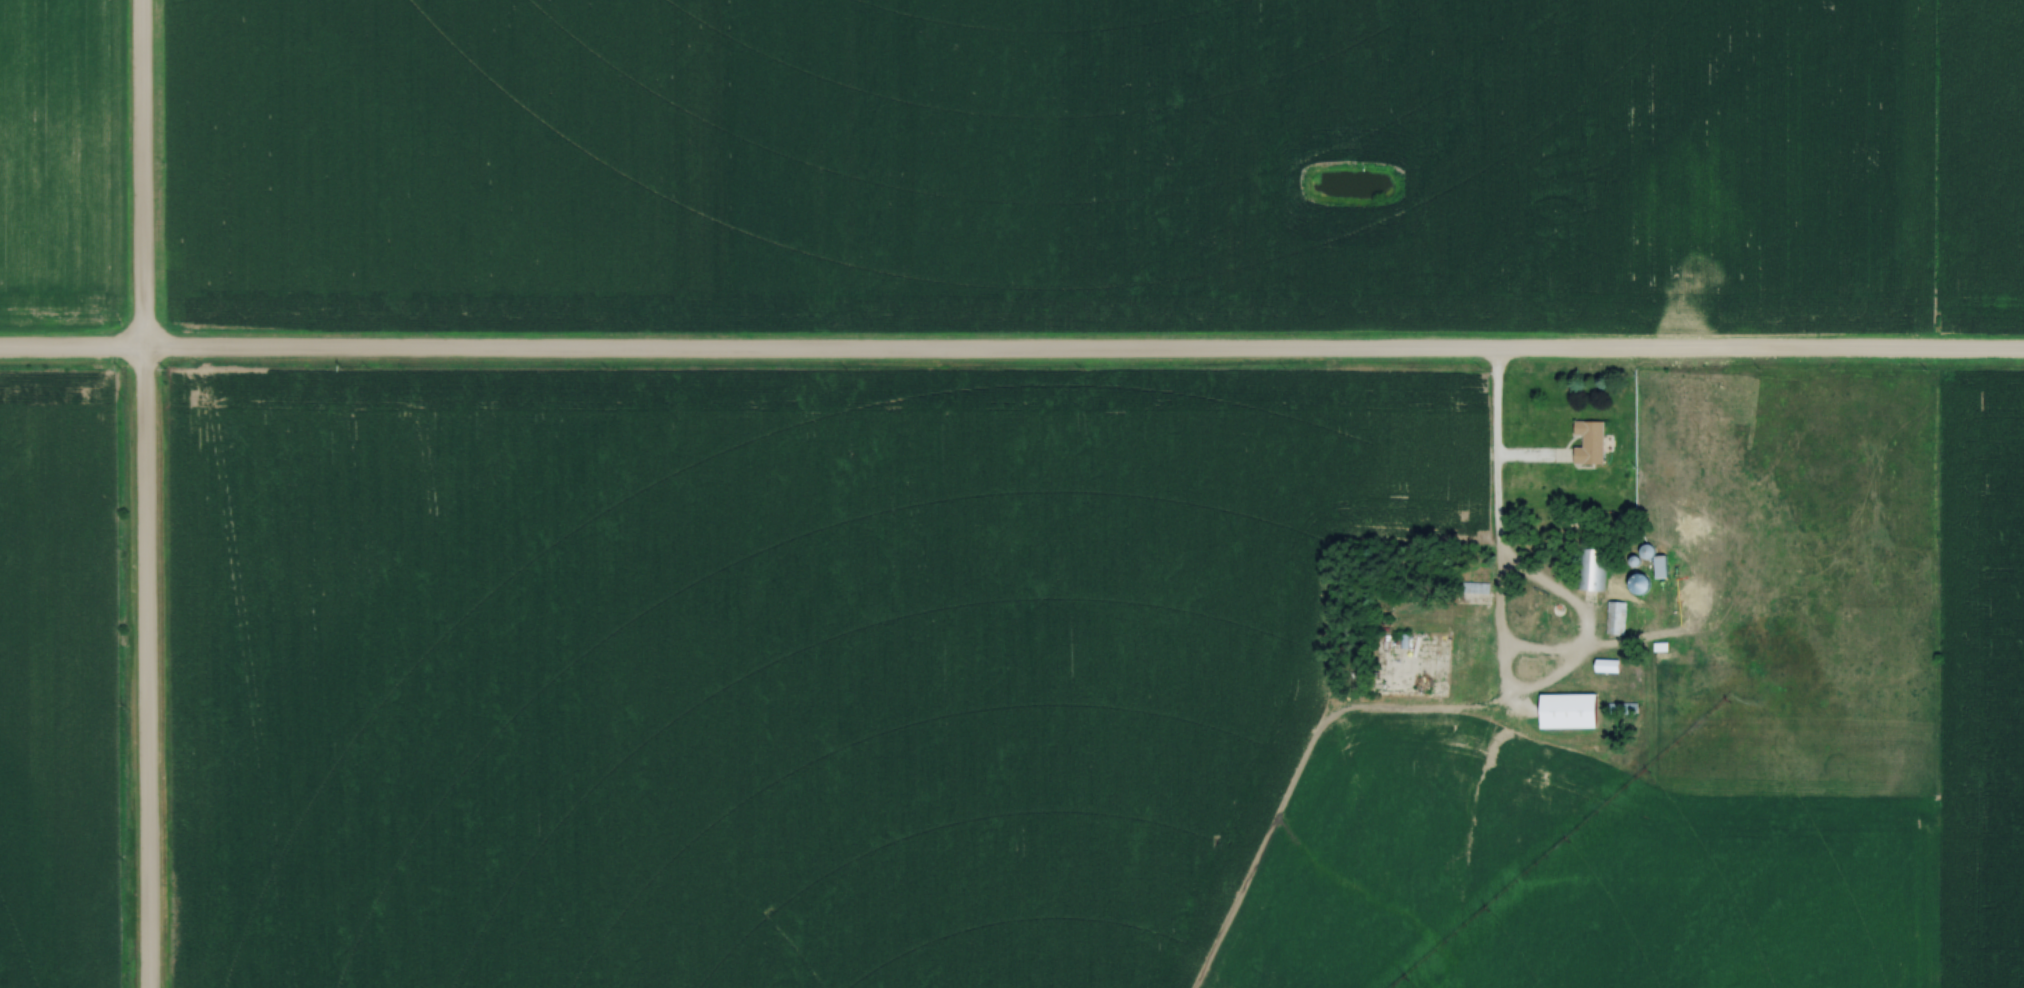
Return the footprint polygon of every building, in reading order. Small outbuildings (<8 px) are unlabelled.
[(1602,463),(1602,421),(1573,421),(1573,435),(1581,435),(1581,446),(1572,446),(1572,463),(1602,463)] [(1603,590),(1604,548),(1580,548),(1579,589),(1603,590)] [(1665,555),(1654,555),(1654,576),(1665,576),(1665,555)] [(1487,593),(1487,581),(1458,581),(1458,593),(1487,593)] [(1605,634),(1624,634),(1624,601),(1605,601),(1605,634)] [(1616,661),(1596,661),(1596,670),(1616,670),(1616,661)] [(1539,693),(1539,727),(1596,727),(1596,693),(1539,693)] [(1637,714),(1637,703),(1607,703),(1607,714),(1637,714)]
